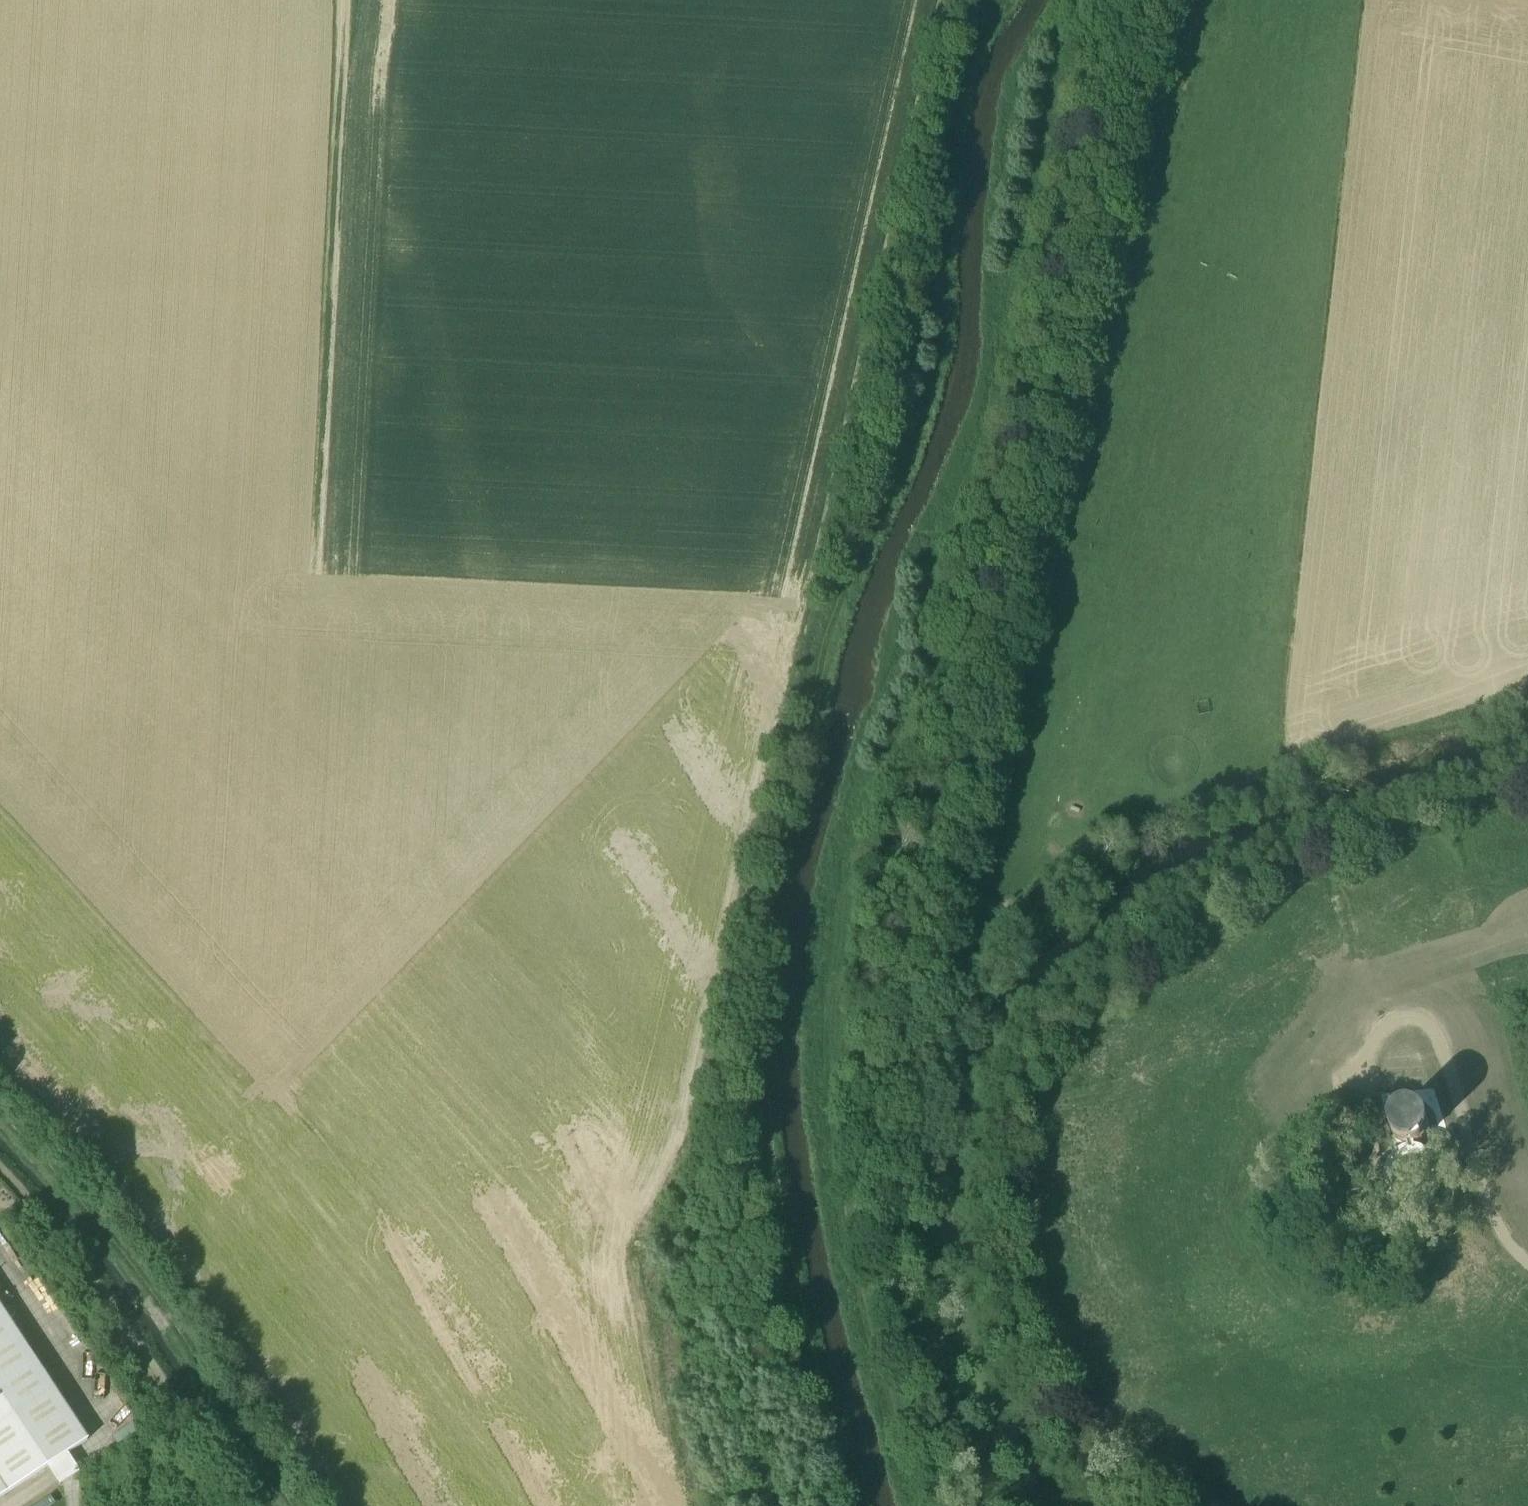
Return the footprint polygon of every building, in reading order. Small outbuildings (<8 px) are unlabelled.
[(1394,1132),(1396,1135),(1399,1138),(1402,1140),(1406,1141),(1410,1142),(1413,1142),(1417,1141),(1420,1139),(1423,1137),(1426,1134),(1427,1130),(1428,1126),(1428,1122),(1428,1120),(1427,1118),(1426,1116),(1425,1114),(1423,1112),(1421,1109),(1417,1108),(1414,1107),(1410,1106),(1406,1107),(1402,1108),(1399,1110),(1397,1113),(1395,1116),(1393,1120),(1393,1124),(1393,1128),(1394,1132)] [(87,1438),(0,1308),(0,1497),(87,1438)]
